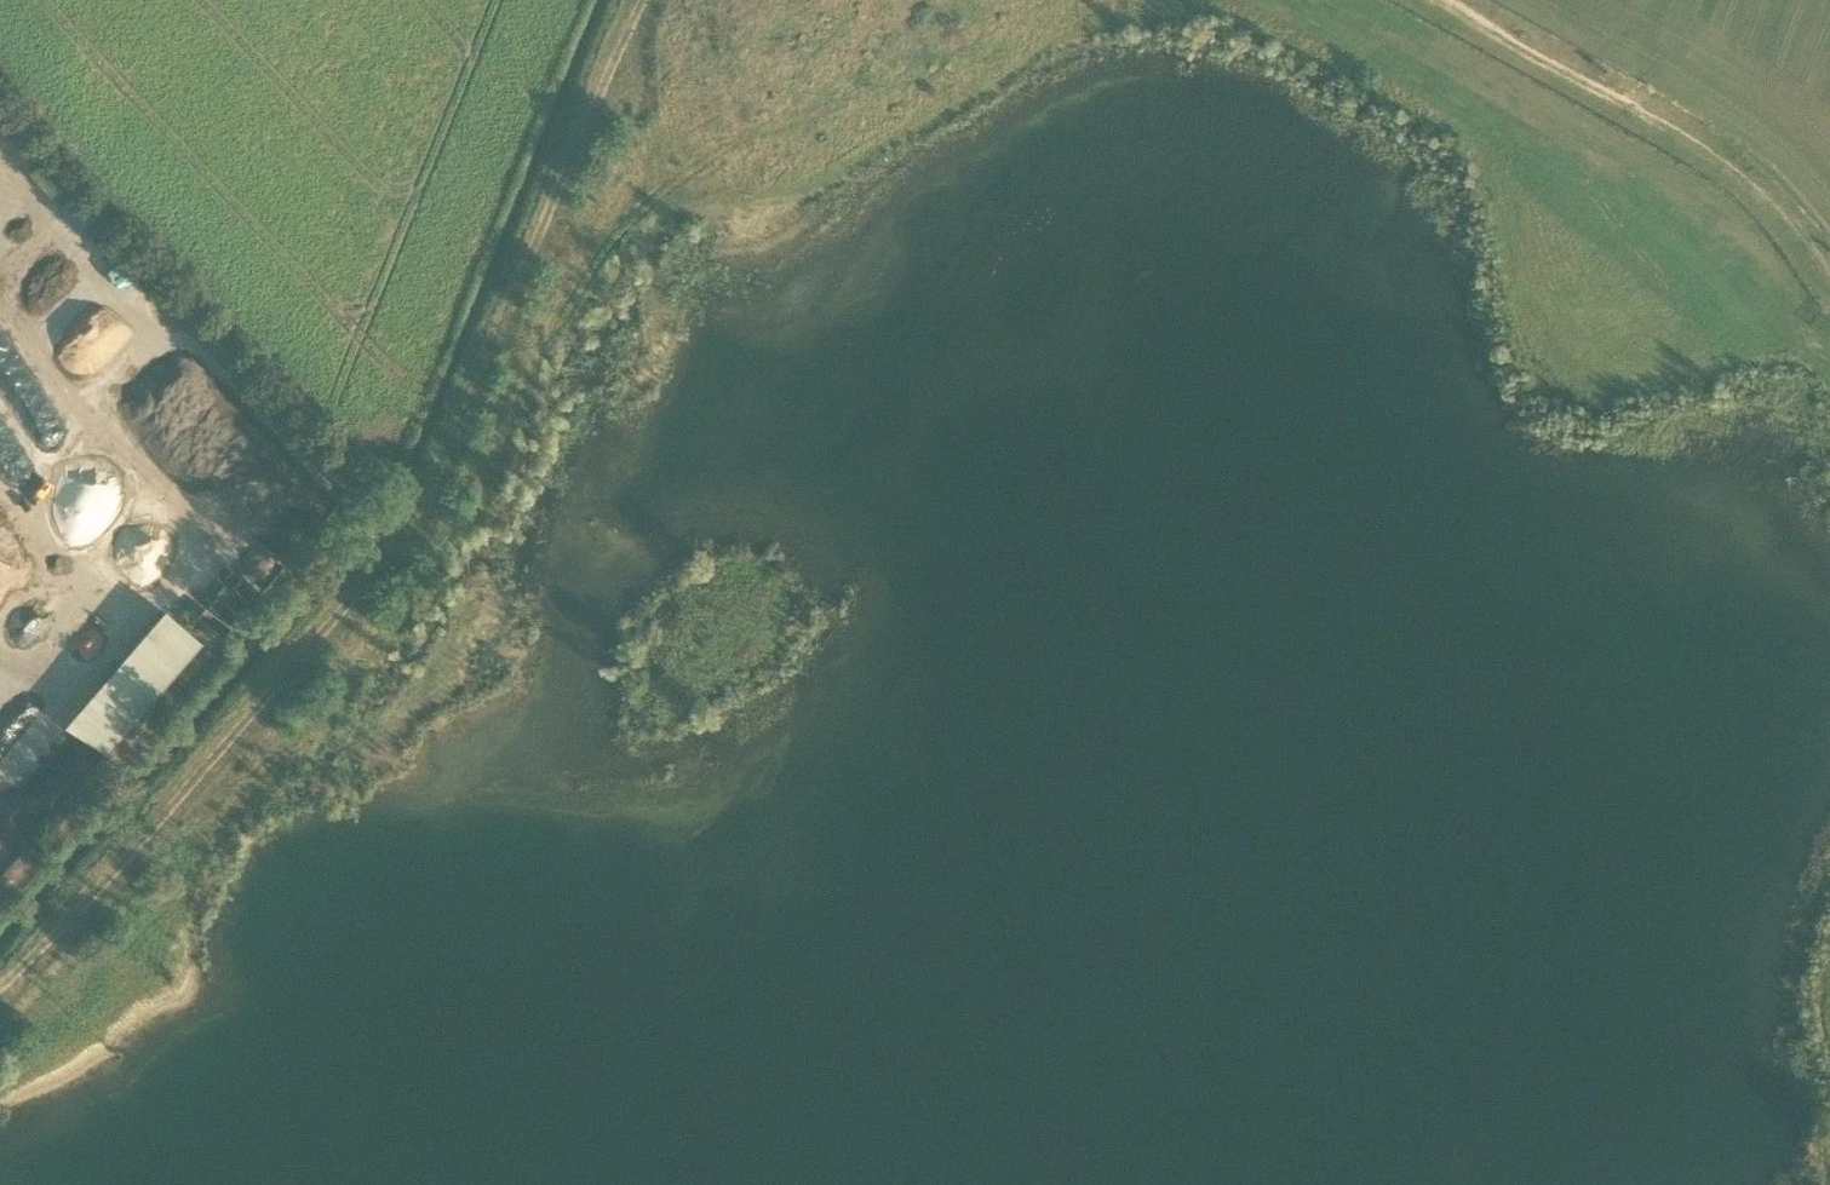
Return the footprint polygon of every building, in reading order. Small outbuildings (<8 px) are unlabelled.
[(105,757),(203,643),(166,610),(67,725),(105,757)] [(93,745),(60,745),(61,785),(94,785),(93,745)]
